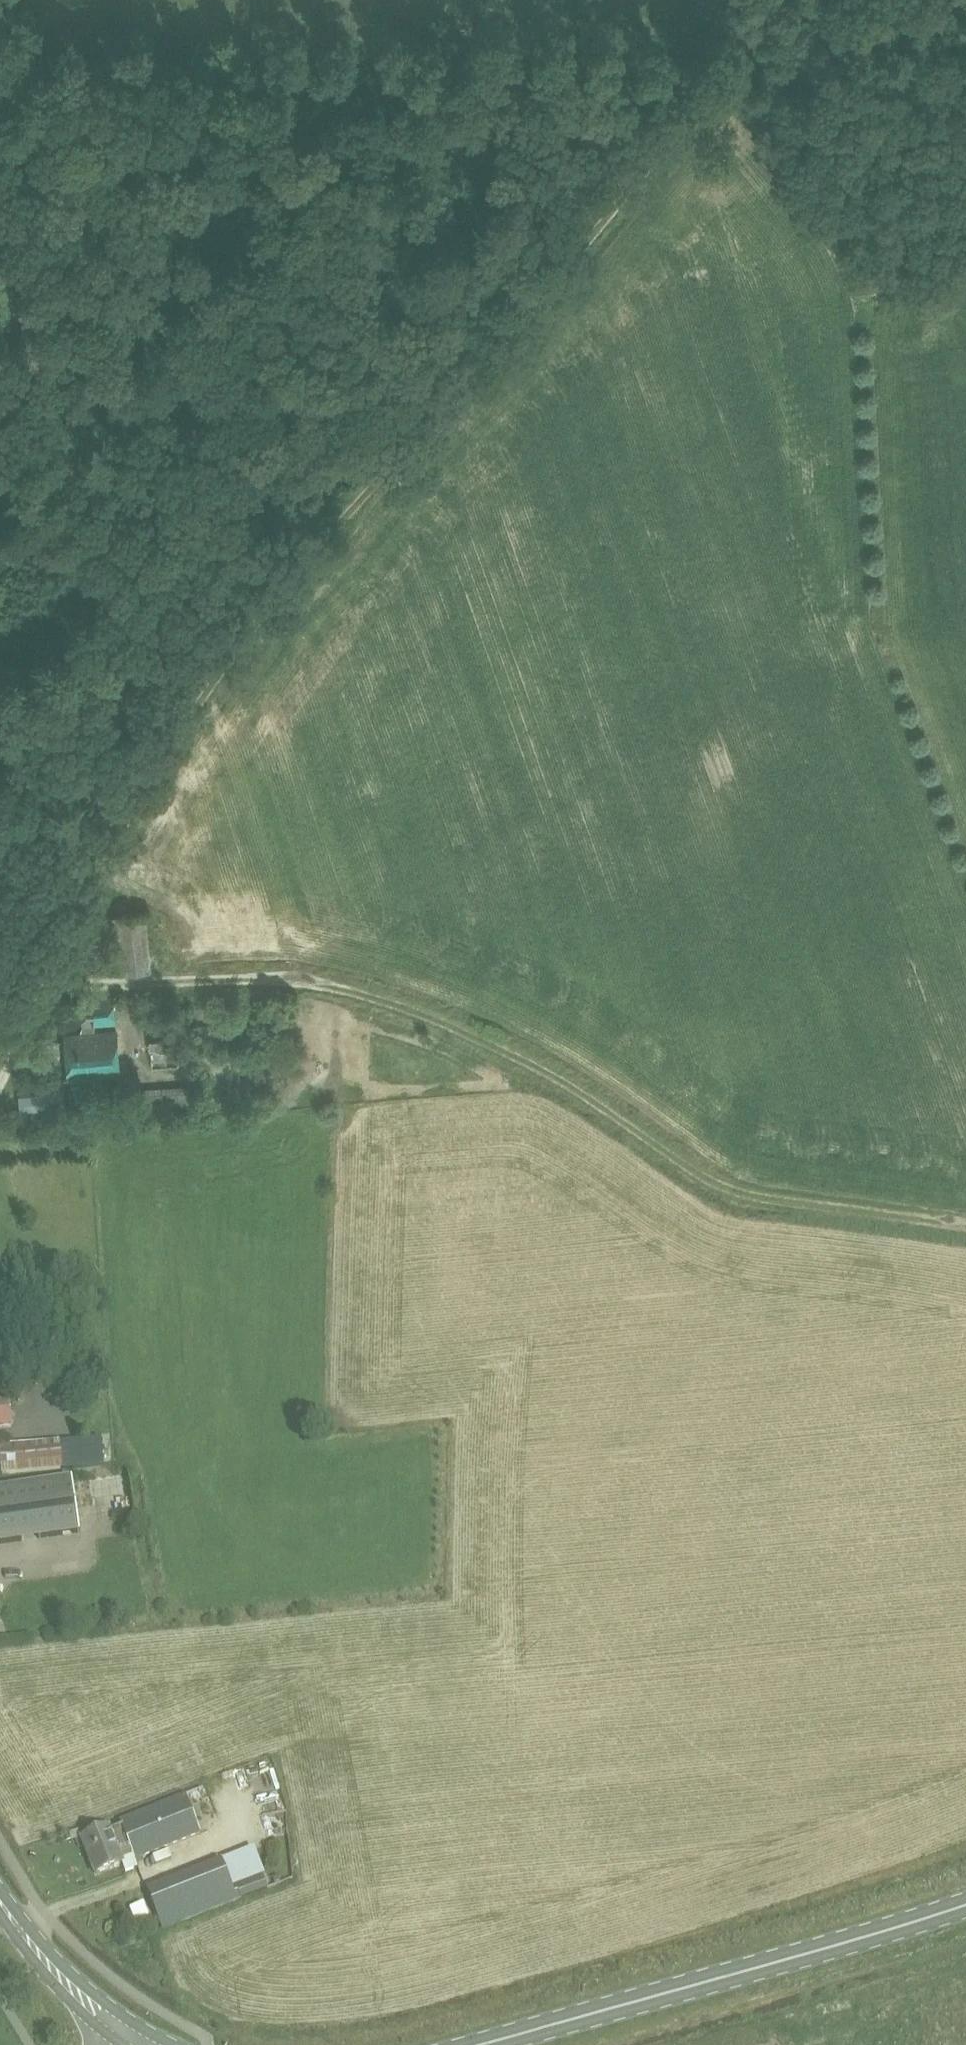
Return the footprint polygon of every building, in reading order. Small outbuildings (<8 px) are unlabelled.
[(83,1026),(79,1033),(96,1032),(94,1025),(116,1023),(114,995),(80,998),(83,1026)] [(148,1030),(152,1069),(179,1066),(175,1027),(148,1030)] [(96,1032),(79,1033),(65,1035),(69,1080),(121,1075),(117,1030),(96,1032)] [(137,1095),(139,1116),(203,1111),(202,1090),(137,1095)] [(9,1396),(0,1396),(0,1427),(11,1426),(9,1396)] [(60,1443),(62,1470),(104,1466),(101,1438),(60,1443)] [(62,1470),(60,1443),(59,1441),(0,1446),(0,1457),(2,1473),(2,1475),(62,1470)] [(77,1529),(70,1480),(0,1491),(0,1541),(77,1529)] [(109,1828),(82,1838),(96,1874),(123,1863),(122,1860),(133,1856),(135,1861),(201,1834),(185,1794),(119,1820),(121,1825),(110,1831),(109,1828)] [(237,1900),(221,1859),(146,1889),(163,1930),(237,1900)] [(262,1872),(235,1883),(242,1900),(268,1889),(262,1872)]
